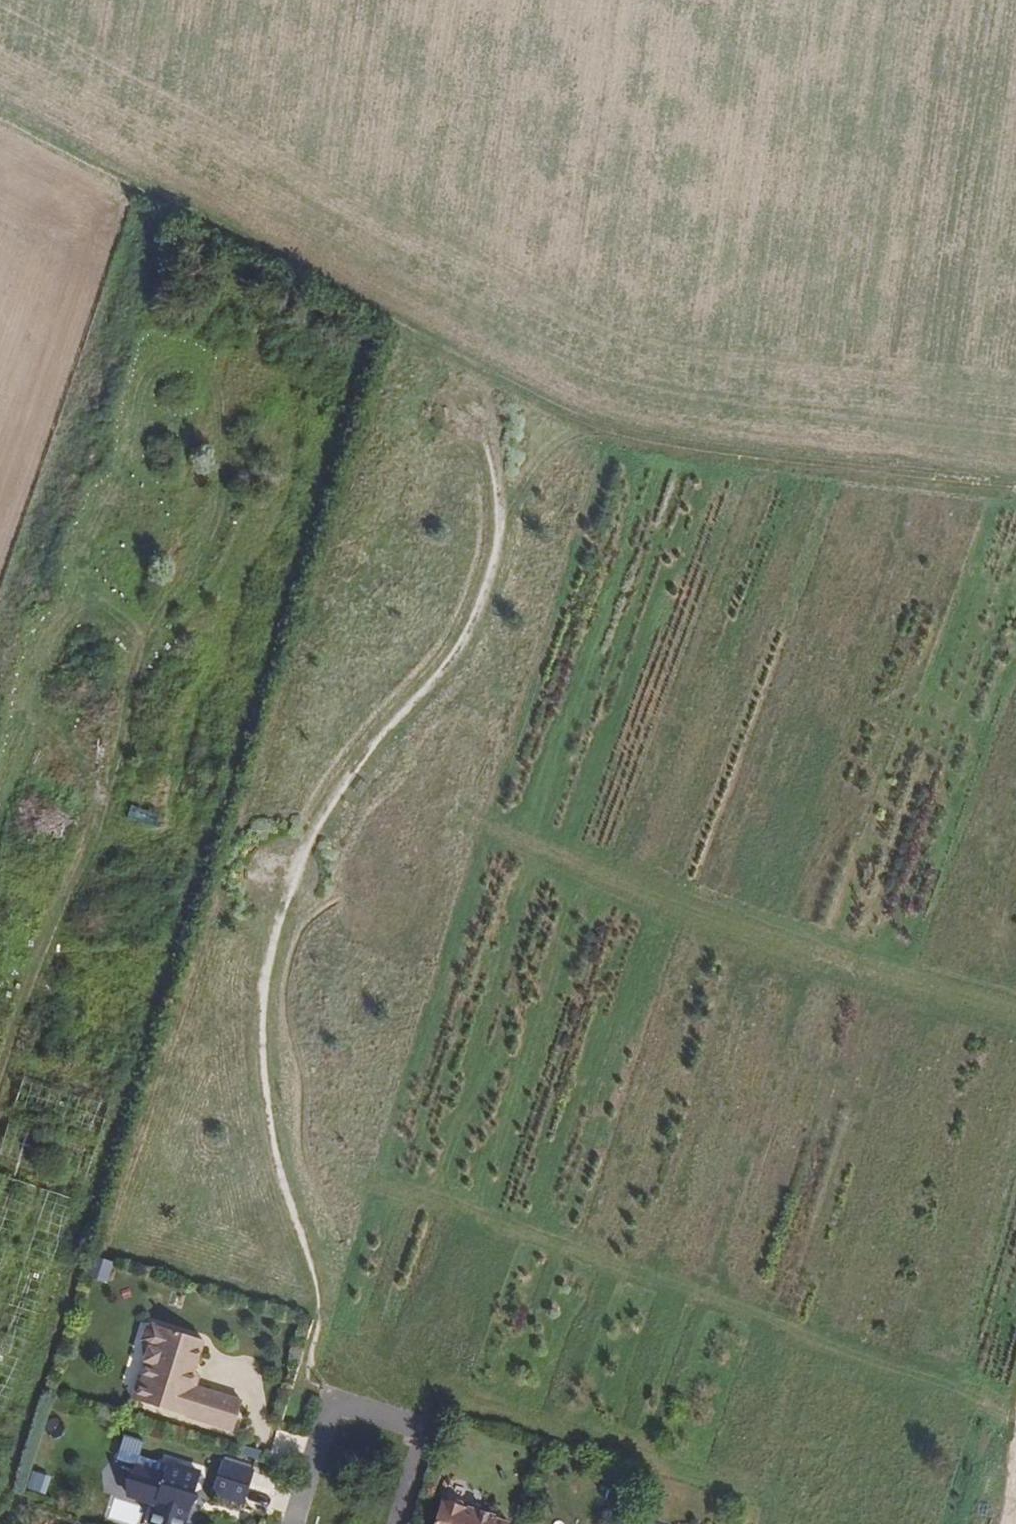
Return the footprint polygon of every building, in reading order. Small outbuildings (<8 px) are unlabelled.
[(89,1261),(82,1282),(99,1287),(105,1267),(89,1261)] [(246,1401),(192,1384),(206,1342),(156,1325),(149,1328),(145,1339),(148,1344),(153,1347),(148,1360),(151,1362),(145,1380),(162,1386),(156,1406),(236,1430),(246,1401)] [(156,1406),(162,1386),(145,1380),(141,1379),(135,1399),(156,1406)] [(140,1461),(142,1440),(124,1437),(122,1458),(140,1461)] [(242,1497),(252,1471),(223,1461),(214,1488),(242,1497)] [(191,1490),(198,1472),(168,1462),(164,1476),(135,1466),(127,1478),(127,1493),(156,1502),(150,1521),(160,1523),(181,1523),(187,1504),(190,1505),(195,1492),(191,1490)] [(266,1487),(272,1489),(276,1478),(256,1472),(246,1502),(259,1507),(266,1487)] [(471,1507),(466,1505),(465,1500),(451,1495),(445,1498),(442,1498),(435,1523),(466,1523),(471,1507)] [(511,1521),(496,1517),(496,1514),(471,1507),(466,1523),(510,1523),(511,1521)]
